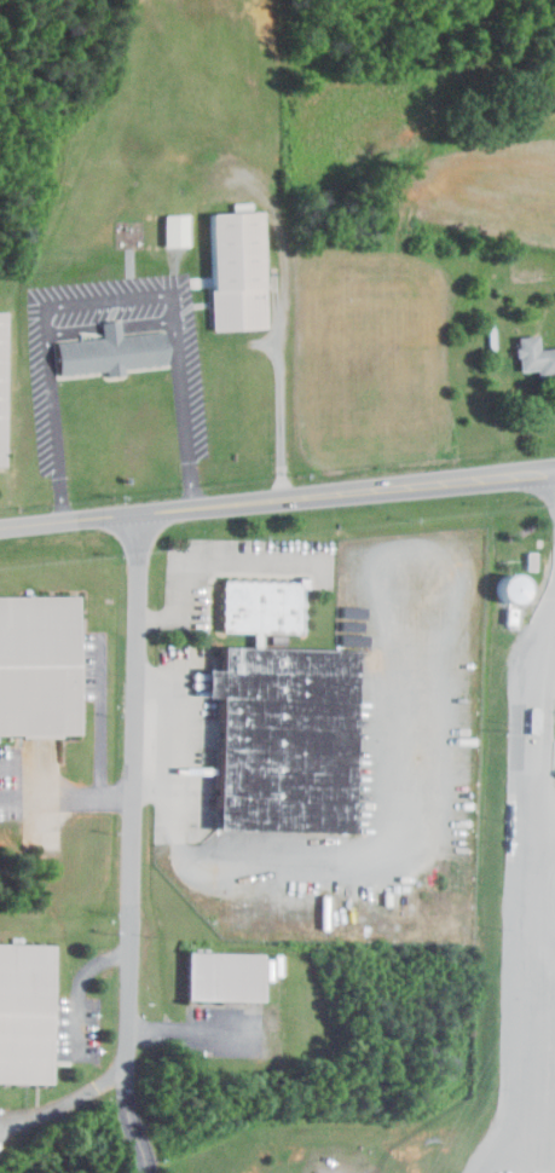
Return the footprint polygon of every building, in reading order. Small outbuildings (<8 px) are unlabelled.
[(258,212),(264,325),(215,328),(209,214),(258,212)] [(162,214),(163,247),(188,246),(187,213),(162,214)] [(57,345),(60,374),(106,368),(108,375),(123,372),(123,366),(164,362),(161,333),(57,345)] [(539,351),(554,349),(554,376),(539,379),(537,368),(521,369),(518,339),(537,335),(539,351)] [(495,593),(516,608),(532,586),(511,571),(495,593)] [(224,579),(222,629),(299,631),(300,582),(224,579)] [(77,734),(76,594),(0,595),(0,735),(77,734)] [(222,643),(218,827),(349,831),(354,647),(222,643)] [(48,1085),(0,1083),(0,944),(53,946),(48,1085)] [(190,950),(265,953),(264,1001),(189,999),(190,950)]
